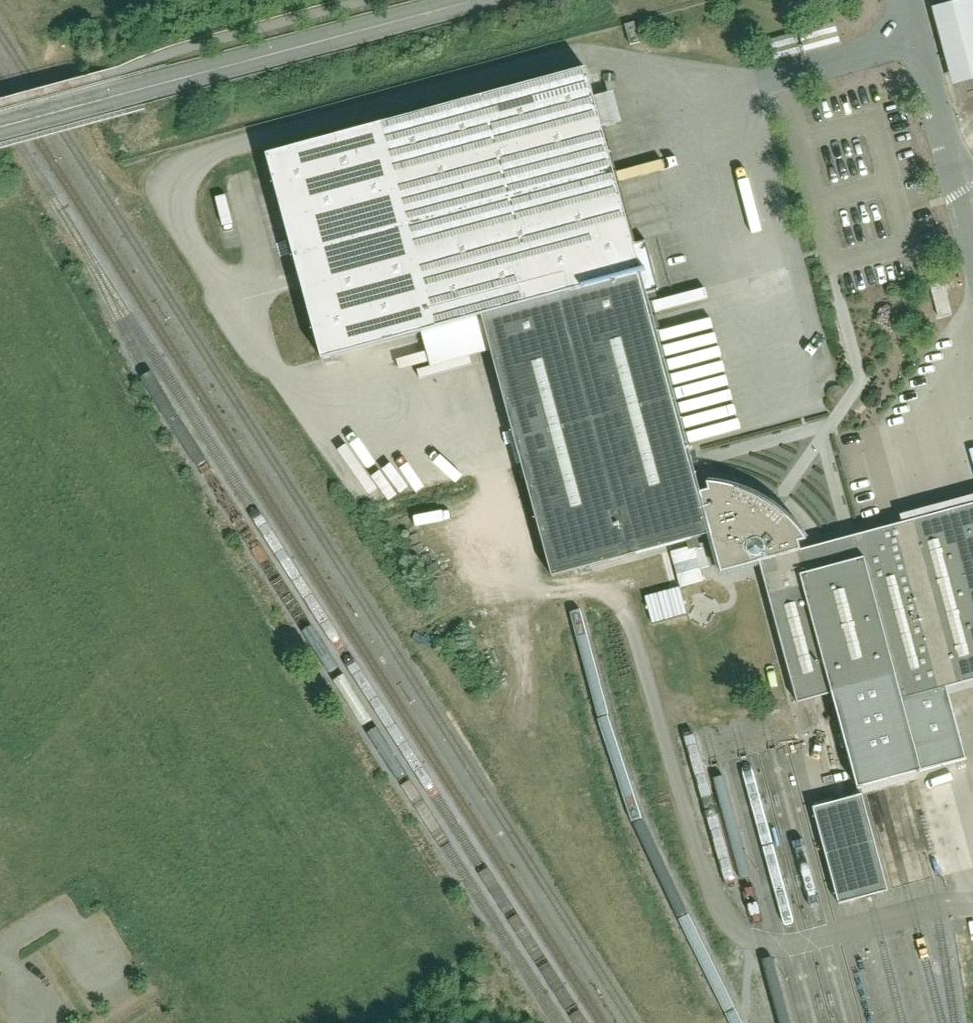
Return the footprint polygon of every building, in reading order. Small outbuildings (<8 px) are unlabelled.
[(972,80),(972,0),(962,0),(934,7),(953,85),(972,80)] [(482,318),(549,573),(565,569),(709,532),(721,574),(762,562),(802,706),(818,701),(839,696),(867,799),(882,795),(907,787),(970,770),(949,693),(972,686),(972,512),(809,557),(807,552),(813,549),(804,536),(793,525),(786,517),(775,509),(764,503),(751,497),(736,492),(716,489),(699,493),(588,70),(270,152),(324,359),(482,318)] [(705,582),(700,546),(674,550),(680,586),(705,582)] [(861,796),(818,808),(843,900),(886,888),(861,796)]
